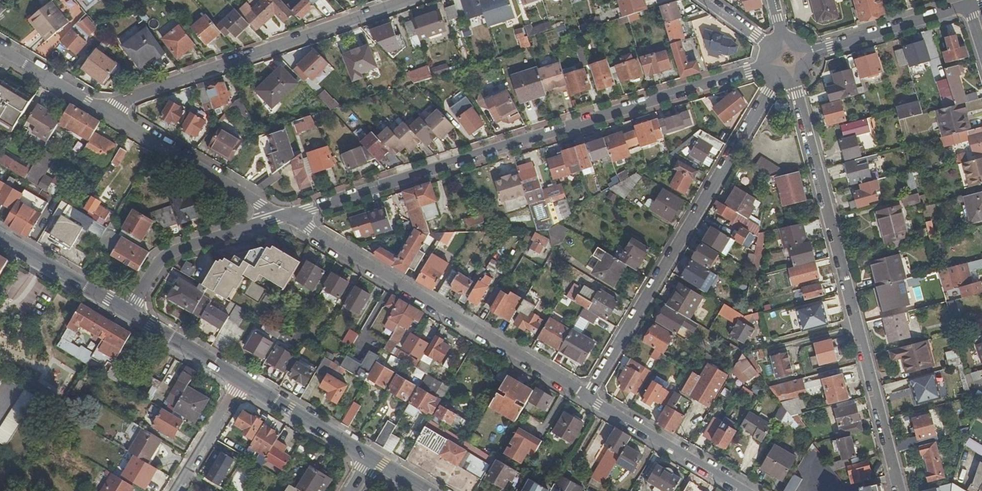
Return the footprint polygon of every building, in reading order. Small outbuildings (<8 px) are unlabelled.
[(149,5),(146,0),(132,0),(131,1),(136,9),(149,5)] [(256,31),(275,13),(283,22),(293,13),(286,5),(281,0),(263,0),(244,18),(249,24),(256,31)] [(315,6),(309,0),(304,0),(301,3),(297,7),(292,0),(286,5),(293,13),(300,21),(315,6)] [(484,14),(479,0),(468,0),(464,1),(469,19),(484,14)] [(484,14),(488,27),(515,18),(509,0),(479,0),(484,14)] [(643,0),(623,0),(620,1),(623,8),(618,10),(621,20),(628,17),(638,14),(647,12),(643,0)] [(760,0),(741,0),(742,1),(743,4),(744,4),(746,12),(762,8),(760,0)] [(833,0),(811,0),(817,19),(818,20),(822,21),(825,20),(838,17),(833,0)] [(861,20),(884,13),(882,6),(885,5),(884,1),(881,3),(880,0),(855,0),(861,20)] [(42,9),(29,20),(47,42),(68,24),(51,3),(42,9)] [(679,20),(673,3),(660,7),(665,25),(675,22),(679,20)] [(445,9),(450,21),(459,18),(455,7),(456,7),(456,5),(445,9)] [(111,10),(115,16),(122,14),(116,6),(111,10)] [(84,15),(86,13),(81,8),(74,16),(79,22),(84,15)] [(235,37),(249,24),(244,18),(235,10),(217,27),(221,33),(222,33),(228,28),(231,33),(235,37)] [(413,21),(420,41),(446,32),(440,15),(434,17),(433,14),(413,21)] [(640,20),(638,14),(628,17),(630,23),(640,20)] [(79,22),(63,40),(73,53),(85,43),(78,34),(84,30),(89,36),(97,30),(84,15),(79,22)] [(206,45),(221,33),(217,27),(207,15),(191,28),(206,45)] [(587,19),(589,25),(600,22),(599,16),(587,19)] [(628,17),(621,20),(618,21),(619,26),(630,23),(628,17)] [(415,50),(423,48),(420,41),(413,21),(406,23),(415,50)] [(532,24),(525,26),(529,37),(553,29),(551,22),(533,28),(532,24)] [(675,22),(665,25),(671,45),(681,42),(675,22)] [(392,24),(372,31),(375,41),(385,38),(389,50),(399,46),(392,24)] [(158,59),(166,53),(146,25),(139,30),(141,32),(122,46),(131,59),(133,58),(140,69),(143,69),(147,66),(147,62),(156,56),(158,59)] [(178,58),(195,45),(180,26),(163,39),(178,58)] [(567,35),(564,26),(557,29),(560,37),(567,35)] [(465,37),(473,35),(471,27),(464,28),(465,37)] [(222,33),(226,38),(231,33),(228,28),(222,33)] [(519,39),(525,37),(522,29),(516,31),(518,39),(519,39)] [(724,38),(714,35),(709,50),(717,53),(716,55),(719,57),(720,54),(726,56),(735,54),(737,48),(731,44),(723,41),(724,38)] [(946,39),(950,51),(943,53),(947,64),(969,58),(965,44),(960,45),(957,36),(946,39)] [(682,79),(707,71),(703,58),(694,61),(695,63),(688,65),(681,42),(671,45),(682,79)] [(924,42),(906,48),(912,66),(930,61),(924,42)] [(368,46),(343,56),(354,82),(363,78),(361,74),(377,67),(368,46)] [(293,70),(307,85),(329,64),(315,49),(293,70)] [(908,64),(903,49),(895,51),(900,66),(908,64)] [(96,51),(83,68),(104,84),(117,66),(96,51)] [(666,51),(641,59),(646,77),(660,73),(660,72),(671,68),(666,51)] [(582,62),(588,60),(586,53),(580,55),(582,62)] [(856,61),(862,79),(882,72),(877,55),(864,59),(863,56),(857,58),(858,61),(856,61)] [(618,72),(621,82),(642,76),(637,60),(616,67),(618,72)] [(606,88),(615,84),(612,74),(607,61),(591,67),(598,91),(606,88)] [(560,94),(570,90),(561,62),(552,64),(553,67),(539,71),(546,93),(555,90),(559,89),(560,94)] [(434,78),(450,73),(447,64),(430,69),(434,78)] [(962,65),(945,69),(949,80),(953,95),(956,105),(956,106),(965,103),(979,100),(976,93),(964,96),(958,75),(964,73),(962,65)] [(297,84),(281,68),(257,91),(273,107),(297,84)] [(521,102),(547,94),(546,93),(539,71),(539,68),(512,77),(521,102)] [(414,84),(434,78),(430,69),(407,77),(414,84)] [(584,70),(566,76),(572,95),(591,90),(584,70)] [(612,74),(615,84),(621,82),(618,72),(612,74)] [(852,72),(835,77),(838,88),(829,90),(833,102),(859,96),(852,72)] [(0,74),(0,129),(11,136),(36,95),(0,74)] [(953,95),(949,80),(938,84),(943,99),(953,95)] [(917,94),(914,82),(906,85),(909,96),(917,94)] [(196,85),(196,86),(203,106),(210,103),(203,83),(196,85)] [(212,108),(216,118),(225,111),(222,105),(230,102),(223,83),(207,90),(214,108),(212,108)] [(382,93),(388,88),(383,83),(378,87),(382,93)] [(511,120),(521,116),(505,83),(489,92),(482,89),(478,101),(481,106),(489,109),(496,122),(504,118),(511,120)] [(318,97),(331,110),(339,107),(324,92),(318,97)] [(747,106),(736,92),(714,109),(725,123),(747,106)] [(344,106),(363,100),(358,95),(342,99),(344,106)] [(953,95),(943,99),(944,104),(946,108),(956,105),(953,95)] [(927,100),(930,111),(936,110),(932,98),(927,100)] [(246,117),(249,114),(242,102),(241,99),(240,99),(233,102),(231,105),(246,117)] [(177,124),(184,110),(170,102),(161,118),(170,123),(172,120),(177,124)] [(841,102),(822,107),(828,126),(846,122),(841,102)] [(896,109),(900,121),(923,115),(919,103),(916,103),(918,107),(900,112),(899,108),(896,109)] [(916,103),(899,108),(900,112),(918,107),(916,103)] [(967,113),(965,103),(956,106),(939,110),(946,137),(953,135),(967,131),(963,114),(967,113)] [(101,122),(71,104),(62,119),(61,121),(91,139),(95,133),(101,122)] [(61,121),(62,119),(38,105),(28,122),(36,127),(33,134),(48,142),(61,121)] [(484,125),(472,109),(459,118),(471,134),(484,125)] [(442,140),(455,128),(439,110),(426,123),(439,136),(442,140)] [(688,113),(660,121),(663,131),(684,124),(685,127),(691,125),(688,113)] [(205,123),(191,114),(182,130),(190,135),(192,132),(197,136),(205,123)] [(296,134),(317,127),(311,116),(292,123),(296,134)] [(428,147),(439,136),(426,123),(421,118),(410,129),(423,141),(428,147)] [(660,121),(659,120),(635,127),(635,129),(641,147),(658,142),(657,140),(665,137),(663,131),(660,121)] [(871,133),(867,120),(843,125),(847,139),(840,141),(846,161),(861,157),(861,156),(865,155),(863,147),(862,147),(861,144),(858,145),(856,137),(871,133)] [(412,152),(423,141),(410,129),(405,124),(395,134),(407,147),(412,152)] [(377,139),(391,153),(396,158),(407,147),(395,134),(387,127),(377,139)] [(53,152),(65,133),(58,128),(46,148),(53,152)] [(980,128),(967,131),(973,155),(981,153),(981,133),(980,128)] [(629,151),(641,147),(635,129),(605,140),(611,156),(613,162),(631,156),(629,151)] [(242,142),(220,130),(210,147),(231,159),(242,142)] [(720,152),(724,144),(701,131),(670,155),(680,160),(695,168),(697,165),(680,155),(699,140),(700,141),(691,156),(704,164),(714,149),(720,152)] [(274,174),(277,172),(292,161),(294,160),(284,132),(267,137),(273,154),(268,156),(274,174)] [(116,146),(95,133),(91,139),(83,152),(104,165),(116,146)] [(376,158),(381,163),(391,153),(377,139),(371,133),(361,142),(365,146),(376,158)] [(946,137),(940,138),(943,146),(955,143),(955,142),(954,136),(953,135),(946,137)] [(605,140),(605,139),(588,144),(594,161),(611,156),(605,140)] [(583,170),(593,166),(586,145),(577,148),(576,148),(581,163),(580,163),(583,170)] [(350,169),(376,158),(365,146),(344,155),(350,169)] [(127,151),(121,147),(113,160),(119,164),(127,151)] [(304,159),(309,174),(334,166),(328,147),(309,153),(310,157),(304,159)] [(555,179),(582,170),(583,170),(580,163),(581,163),(576,148),(564,152),(565,156),(549,161),(555,179)] [(42,153),(31,171),(26,179),(30,182),(32,183),(44,164),(49,166),(55,157),(43,150),(42,153)] [(964,163),(967,162),(964,150),(952,153),(955,165),(964,163)] [(1,153),(0,154),(0,164),(6,167),(12,172),(26,179),(31,171),(1,153)] [(304,188),(312,185),(309,174),(304,159),(302,154),(294,160),(292,161),(298,178),(300,177),(304,188)] [(866,158),(846,163),(852,185),(871,180),(867,163),(866,158)] [(967,162),(964,163),(968,180),(970,179),(973,187),(981,184),(981,158),(967,162)] [(696,182),(702,172),(695,168),(680,160),(674,169),(679,173),(670,188),(684,196),(693,181),(696,182)] [(769,178),(777,176),(781,169),(765,160),(764,160),(762,165),(758,172),(769,178)] [(758,162),(753,169),(758,172),(762,165),(758,162)] [(558,224),(572,214),(562,185),(557,187),(543,191),(536,168),(534,168),(532,164),(517,168),(519,174),(525,193),(537,231),(548,231),(558,224)] [(12,172),(6,167),(3,172),(10,176),(12,172)] [(55,197),(71,170),(68,168),(64,175),(61,173),(52,187),(44,182),(40,188),(55,197)] [(257,186),(264,190),(281,178),(277,172),(274,174),(257,186)] [(914,176),(913,172),(905,174),(911,195),(918,194),(914,176)] [(624,198),(643,177),(638,173),(610,189),(624,198)] [(799,173),(778,178),(776,179),(777,183),(783,207),(805,201),(799,173)] [(525,193),(519,174),(495,181),(501,200),(525,193)] [(778,178),(777,176),(769,178),(767,185),(777,183),(776,179),(778,178)] [(849,203),(851,211),(879,204),(875,191),(879,190),(877,181),(872,182),(862,185),(863,191),(854,194),(856,201),(849,203)] [(416,188),(426,220),(439,216),(435,202),(436,201),(430,183),(416,188)] [(22,195),(5,184),(0,194),(0,203),(13,211),(22,195)] [(434,238),(440,242),(445,233),(430,233),(426,220),(416,188),(403,192),(415,229),(398,259),(384,250),(374,255),(406,275),(410,268),(416,271),(430,247),(429,246),(434,238)] [(684,201),(664,189),(656,202),(651,199),(649,200),(647,203),(647,206),(652,209),(672,222),(677,213),(679,210),(684,201)] [(6,224),(28,237),(48,204),(25,190),(23,195),(22,195),(13,211),(6,224)] [(733,194),(735,211),(738,214),(748,219),(750,215),(751,214),(755,208),(752,206),(755,199),(740,190),(736,196),(733,194)] [(81,212),(90,197),(79,191),(70,206),(81,212)] [(614,203),(618,196),(611,192),(607,198),(614,203)] [(965,196),(972,221),(981,218),(981,192),(965,196)] [(911,195),(902,198),(905,207),(920,203),(918,194),(911,195)] [(190,219),(200,216),(201,216),(200,214),(200,215),(193,195),(183,198),(182,197),(172,200),(174,205),(148,213),(153,216),(164,229),(190,221),(190,219)] [(101,202),(91,196),(90,197),(81,212),(103,225),(110,213),(98,206),(101,202)] [(755,208),(751,214),(755,216),(761,203),(755,199),(752,206),(755,208)] [(758,239),(758,238),(760,226),(758,226),(748,219),(738,214),(737,216),(733,214),(735,211),(716,200),(714,203),(719,206),(716,211),(731,221),(730,222),(741,229),(738,235),(734,233),(733,234),(731,238),(735,240),(734,241),(755,254),(757,244),(752,242),(755,237),(758,239)] [(70,206),(62,201),(53,216),(58,219),(61,214),(62,215),(50,234),(72,247),(83,228),(88,231),(89,229),(102,237),(107,228),(103,225),(81,212),(70,206)] [(350,220),(353,228),(358,226),(359,230),(362,237),(375,232),(376,235),(393,229),(386,208),(350,220)] [(892,242),(894,250),(905,247),(903,240),(908,238),(899,208),(877,213),(885,244),(892,242)] [(134,211),(119,235),(138,246),(153,222),(134,211)] [(760,226),(761,221),(760,221),(750,215),(748,219),(758,226),(760,226)] [(468,228),(480,224),(477,216),(465,220),(468,228)] [(569,231),(558,224),(548,231),(552,247),(562,244),(569,231)] [(780,231),(785,249),(789,247),(807,243),(802,225),(780,231)] [(119,235),(107,228),(102,237),(99,242),(114,251),(112,255),(139,271),(150,253),(138,246),(119,235)] [(730,239),(712,228),(703,242),(721,253),(730,239)] [(70,250),(72,247),(50,234),(49,237),(70,250)] [(751,278),(757,276),(764,236),(758,238),(758,239),(757,244),(755,254),(754,262),(752,271),(751,278)] [(546,248),(550,242),(543,238),(542,240),(536,237),(533,241),(535,242),(531,248),(540,254),(544,247),(546,248)] [(625,253),(641,263),(649,250),(633,240),(625,253)] [(814,260),(809,242),(807,243),(789,247),(791,254),(794,266),(814,260)] [(702,244),(693,259),(710,268),(718,254),(702,244)] [(288,287),(302,263),(275,247),(273,250),(270,248),(267,251),(263,248),(251,251),(245,260),(236,255),(232,261),(226,258),(224,261),(222,259),(220,262),(218,260),(203,285),(209,288),(212,290),(216,293),(230,301),(245,275),(258,282),(264,273),(288,287)] [(785,249),(783,249),(784,255),(791,254),(789,247),(785,249)] [(593,257),(602,262),(607,254),(598,248),(593,257)] [(626,265),(637,271),(641,263),(625,253),(620,261),(626,265)] [(621,272),(626,265),(620,261),(607,254),(602,262),(596,273),(614,284),(614,283),(613,282),(619,271),(621,272)] [(9,261),(0,255),(0,276),(9,261)] [(878,287),(903,280),(906,280),(901,259),(899,255),(872,262),(878,287)] [(901,259),(906,280),(913,278),(908,257),(901,259)] [(710,272),(690,259),(686,267),(687,268),(682,277),(700,288),(710,272)] [(949,268),(950,273),(953,286),(971,281),(969,272),(981,269),(981,259),(949,268)] [(498,264),(492,260),(487,267),(494,271),(498,264)] [(319,293),(329,276),(325,273),(326,272),(309,261),(297,281),(314,290),(315,290),(319,293)] [(869,263),(876,287),(878,287),(872,262),(869,263)] [(190,275),(195,268),(187,263),(182,271),(190,275)] [(417,281),(433,291),(444,273),(428,263),(417,281)] [(814,264),(788,270),(792,286),(818,279),(814,264)] [(460,300),(466,304),(468,299),(477,284),(455,271),(456,268),(454,267),(438,294),(445,298),(451,288),(457,292),(459,293),(460,291),(464,293),(460,300)] [(949,268),(938,271),(943,289),(953,286),(950,273),(949,268)] [(619,271),(613,282),(614,283),(621,272),(619,271)] [(332,276),(330,275),(329,276),(319,293),(322,295),(325,289),(340,299),(350,283),(334,274),(332,276)] [(477,284),(468,299),(478,305),(493,280),(483,274),(477,284)] [(876,287),(875,288),(878,301),(882,300),(885,311),(909,305),(903,280),(878,287),(876,287)] [(209,288),(203,285),(201,284),(196,290),(181,281),(171,298),(195,312),(209,288)] [(981,293),(981,290),(980,282),(960,287),(963,298),(981,293)] [(246,296),(261,300),(265,287),(249,283),(246,296)] [(599,316),(607,321),(619,301),(600,290),(597,295),(584,287),(583,289),(575,284),(568,297),(585,308),(599,316)] [(681,285),(668,306),(689,319),(702,298),(681,285)] [(805,301),(826,295),(824,288),(823,289),(821,290),(820,285),(802,290),(805,301)] [(371,296),(356,286),(345,305),(360,314),(371,296)] [(212,290),(209,288),(195,312),(194,313),(201,318),(209,305),(211,301),(207,298),(212,290)] [(511,322),(524,300),(511,292),(509,296),(496,288),(487,304),(493,308),(492,310),(511,322)] [(454,297),(460,300),(464,293),(460,291),(459,293),(457,292),(454,297)] [(714,298),(725,304),(727,300),(717,293),(714,298)] [(541,301),(528,294),(524,300),(511,322),(505,333),(512,337),(519,326),(525,329),(527,327),(536,332),(544,320),(533,313),(541,301)] [(410,306),(394,296),(388,307),(395,310),(385,326),(395,332),(410,306)] [(236,305),(231,301),(224,313),(209,305),(201,318),(202,318),(203,318),(211,322),(213,320),(223,326),(229,318),(236,305)] [(802,332),(828,325),(822,303),(796,309),(802,332)] [(103,339),(113,322),(82,304),(57,346),(71,354),(88,364),(92,356),(70,344),(80,326),(95,335),(93,339),(100,343),(103,339)] [(238,323),(245,310),(236,305),(229,318),(238,323)] [(667,305),(657,323),(676,334),(682,325),(694,332),(698,324),(689,319),(668,306),(667,305)] [(410,306),(395,332),(385,349),(406,362),(418,368),(422,361),(423,360),(421,359),(429,345),(411,335),(403,348),(420,358),(418,361),(396,348),(407,328),(409,329),(414,320),(419,323),(424,314),(410,306)] [(594,324),(599,316),(585,308),(581,316),(587,320),(594,324)] [(908,312),(884,319),(890,343),(910,337),(907,324),(910,323),(908,312)] [(756,321),(752,314),(745,316),(742,315),(730,336),(744,345),(749,336),(752,338),(756,330),(752,328),(756,321)] [(583,326),(587,320),(581,316),(577,322),(583,326)] [(572,331),(550,318),(539,337),(561,350),(572,331)] [(119,353),(125,344),(131,333),(113,322),(103,339),(116,347),(114,350),(119,353)] [(656,349),(662,353),(663,354),(674,336),(656,325),(645,343),(656,349)] [(282,332),(275,328),(273,332),(280,336),(282,332)] [(297,329),(292,337),(303,344),(308,336),(297,329)] [(352,348),(360,335),(351,330),(344,343),(352,348)] [(561,350),(583,364),(595,343),(573,330),(572,331),(561,350)] [(303,344),(292,337),(282,332),(280,336),(302,350),(305,345),(303,344)] [(125,344),(127,345),(134,334),(131,333),(125,344)] [(272,343),(256,333),(247,349),(263,359),(272,343)] [(144,366),(156,347),(134,334),(127,345),(122,353),(144,366)] [(954,334),(947,336),(950,345),(957,344),(954,334)] [(437,336),(426,354),(434,359),(442,364),(451,348),(444,343),(445,341),(437,336)] [(537,341),(559,354),(561,350),(539,337),(537,341)] [(831,341),(815,345),(820,365),(837,361),(832,341),(831,341)] [(928,341),(904,347),(889,352),(891,360),(903,357),(904,360),(928,353),(928,352),(930,351),(928,341)] [(285,372),(288,367),(295,356),(278,346),(268,362),(285,372)] [(662,353),(656,349),(651,358),(657,362),(662,353)] [(724,367),(732,372),(737,364),(743,354),(739,349),(727,354),(730,358),(724,367)] [(561,350),(559,354),(581,367),(583,364),(561,350)] [(780,354),(775,356),(771,357),(776,377),(792,373),(787,352),(780,354)] [(364,363),(357,375),(357,376),(366,381),(368,378),(377,362),(379,358),(371,353),(364,364),(364,363)] [(904,360),(908,373),(932,367),(928,353),(904,360)] [(364,363),(348,354),(341,366),(357,375),(364,363)] [(426,354),(423,360),(422,361),(429,366),(434,359),(426,354)] [(743,354),(737,364),(749,379),(756,375),(758,377),(760,376),(743,354)] [(291,369),(295,361),(297,358),(295,356),(288,367),(291,369)] [(106,375),(135,392),(137,389),(132,386),(141,372),(117,357),(114,361),(106,375)] [(341,366),(325,357),(316,372),(323,377),(330,366),(343,374),(346,369),(341,366)] [(948,361),(950,368),(958,366),(962,365),(960,357),(948,361)] [(101,372),(106,375),(114,361),(109,358),(101,372)] [(631,360),(619,379),(625,382),(621,388),(630,392),(644,368),(631,360)] [(291,369),(288,374),(294,378),(293,380),(305,387),(314,372),(295,361),(291,369)] [(422,361),(418,368),(420,370),(427,374),(430,369),(429,366),(422,361)] [(394,373),(377,362),(368,378),(385,388),(394,373)] [(691,370),(679,389),(709,407),(728,375),(709,364),(701,376),(691,370)] [(732,372),(733,373),(742,383),(745,383),(749,380),(749,379),(737,364),(732,372)] [(958,366),(966,398),(971,397),(970,391),(968,384),(965,375),(962,365),(958,366)] [(186,388),(196,371),(187,366),(172,393),(181,398),(186,388)] [(505,382),(508,376),(511,372),(502,367),(496,377),(505,382)] [(427,374),(420,370),(418,374),(425,378),(427,374)] [(965,375),(968,384),(971,383),(981,380),(981,375),(981,370),(965,375)] [(29,391),(20,386),(0,374),(0,444),(6,447),(38,396),(29,391)] [(348,386),(329,374),(322,387),(331,392),(328,397),(338,404),(348,386)] [(429,374),(423,383),(437,391),(443,382),(429,374)] [(415,386),(398,375),(389,391),(406,401),(415,386)] [(932,375),(911,380),(917,405),(938,399),(932,375)] [(490,406),(516,422),(523,411),(524,408),(517,404),(519,401),(526,405),(534,391),(508,376),(505,382),(500,390),(507,394),(505,396),(498,393),(490,406)] [(788,412),(791,417),(797,415),(799,415),(792,401),(788,404),(785,401),(821,391),(823,396),(826,395),(828,401),(825,401),(826,405),(848,399),(842,376),(824,381),(823,379),(803,385),(802,379),(769,388),(782,405),(788,412)] [(657,377),(654,382),(663,387),(662,387),(666,390),(670,385),(657,377)] [(668,391),(673,394),(679,384),(674,380),(668,391)] [(971,383),(973,391),(978,389),(981,388),(981,380),(971,383)] [(663,387),(654,382),(644,400),(652,405),(655,401),(659,403),(667,390),(666,390),(662,387),(663,387)] [(893,382),(884,386),(887,392),(896,389),(893,382)] [(759,395),(746,387),(741,394),(749,399),(749,398),(755,402),(759,395)] [(195,393),(186,388),(181,398),(175,408),(195,419),(206,401),(195,394),(195,393)] [(433,415),(442,401),(420,388),(406,411),(423,421),(429,412),(433,415)] [(554,398),(537,389),(530,402),(546,411),(554,398)] [(667,390),(659,403),(665,407),(673,394),(668,391),(667,390)] [(675,392),(657,423),(675,434),(685,417),(676,411),(678,408),(676,406),(682,397),(675,392)] [(843,426),(846,436),(862,432),(854,400),(833,406),(839,427),(843,426)] [(342,423),(350,428),(362,407),(354,403),(342,423)] [(775,418),(781,422),(788,412),(782,405),(775,418)] [(466,421),(442,406),(436,416),(457,429),(460,425),(462,427),(466,421)] [(173,438),(183,421),(172,414),(163,409),(153,426),(173,438)] [(252,439),(262,421),(254,416),(253,416),(245,411),(236,425),(246,431),(244,434),(252,439)] [(584,423),(566,412),(554,431),(572,442),(584,423)] [(749,412),(741,426),(750,432),(752,433),(751,435),(763,442),(772,426),(749,412)] [(781,422),(780,424),(784,427),(788,421),(797,432),(800,429),(791,417),(788,412),(781,422)] [(384,448),(392,453),(412,419),(404,414),(397,426),(384,448)] [(791,417),(800,429),(801,430),(806,427),(797,415),(791,417)] [(934,428),(932,418),(931,415),(913,419),(918,440),(936,435),(934,428)] [(940,416),(932,418),(934,428),(943,426),(940,416)] [(712,440),(727,449),(737,432),(729,427),(732,423),(729,420),(725,418),(722,423),(712,440)] [(704,436),(712,440),(722,423),(714,419),(704,436)] [(426,426),(442,436),(446,429),(430,420),(426,426)] [(375,443),(384,448),(397,426),(389,421),(375,443)] [(267,457),(273,447),(280,435),(263,425),(250,446),(267,457)] [(418,441),(434,451),(442,436),(426,426),(422,434),(418,441)] [(519,431),(541,444),(543,441),(520,428),(519,431)] [(147,463),(162,440),(143,429),(129,452),(136,456),(147,463)] [(410,437),(418,441),(422,434),(415,429),(410,437)] [(610,448),(592,478),(603,484),(614,467),(615,465),(617,462),(627,447),(632,438),(617,429),(606,445),(610,448)] [(528,454),(534,457),(541,444),(519,431),(505,454),(522,464),(528,454)] [(477,447),(482,439),(475,435),(471,443),(477,447)] [(434,451),(482,480),(491,465),(442,436),(434,451)] [(833,472),(847,467),(849,466),(847,459),(858,456),(852,436),(832,442),(835,452),(840,451),(843,460),(828,465),(833,472)] [(911,439),(898,442),(900,452),(914,448),(911,439)] [(302,442),(298,448),(304,451),(307,445),(302,442)] [(936,442),(919,446),(929,483),(945,478),(936,442)] [(775,445),(761,468),(783,481),(796,459),(775,445)] [(284,469),(291,458),(273,447),(267,457),(266,458),(284,469)] [(642,456),(627,447),(617,462),(633,472),(642,456)] [(145,488),(157,469),(147,463),(136,456),(124,475),(145,488)] [(451,486),(460,471),(440,459),(430,474),(451,486)] [(217,461),(205,479),(217,487),(229,468),(217,461)] [(511,490),(517,490),(526,476),(523,475),(499,461),(489,478),(504,487),(510,478),(512,480),(507,488),(511,490)] [(852,485),(868,481),(866,472),(868,471),(865,462),(855,465),(847,467),(852,485)] [(968,490),(981,490),(981,463),(980,462),(974,477),(975,477),(968,490)] [(663,490),(664,490),(674,490),(681,479),(658,465),(647,481),(656,486),(663,490)] [(301,490),(317,490),(318,489),(321,490),(324,490),(331,480),(326,477),(326,476),(310,466),(296,488),(301,490)] [(134,487),(107,471),(105,474),(110,477),(102,490),(132,490),(134,487)] [(784,490),(795,490),(802,480),(794,474),(784,490)] [(551,490),(563,490),(564,488),(569,490),(576,490),(579,487),(560,475),(550,490),(551,490)] [(592,478),(587,487),(594,490),(599,490),(603,484),(592,478)] [(531,479),(524,490),(548,490),(549,490),(531,479)] [(806,479),(802,485),(805,487),(803,490),(825,490),(806,479)] [(698,489),(699,487),(691,482),(685,490),(702,490),(698,489)]
